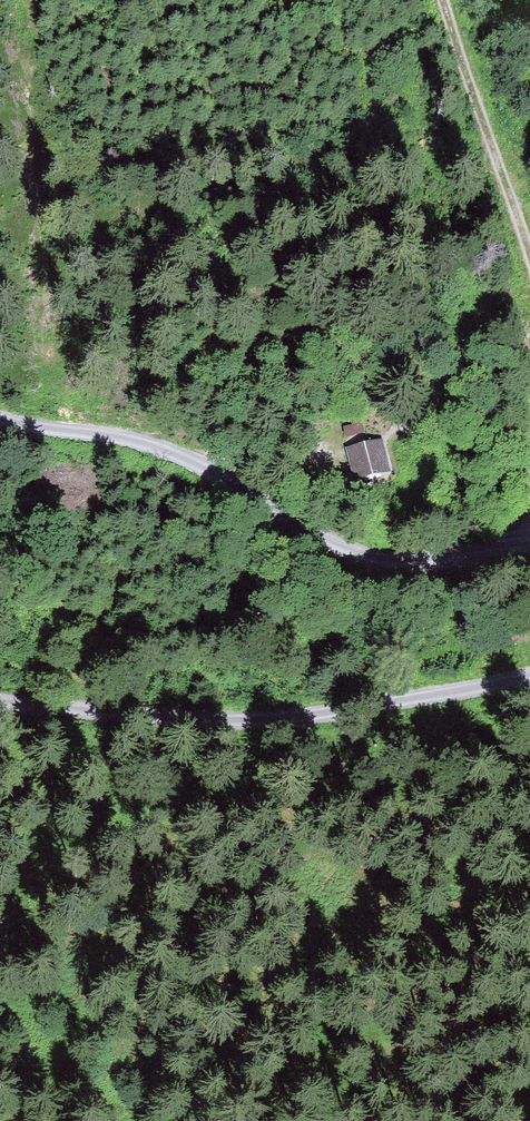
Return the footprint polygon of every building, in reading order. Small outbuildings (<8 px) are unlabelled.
[(388,495),(380,441),(345,446),(353,500),(388,495)]
